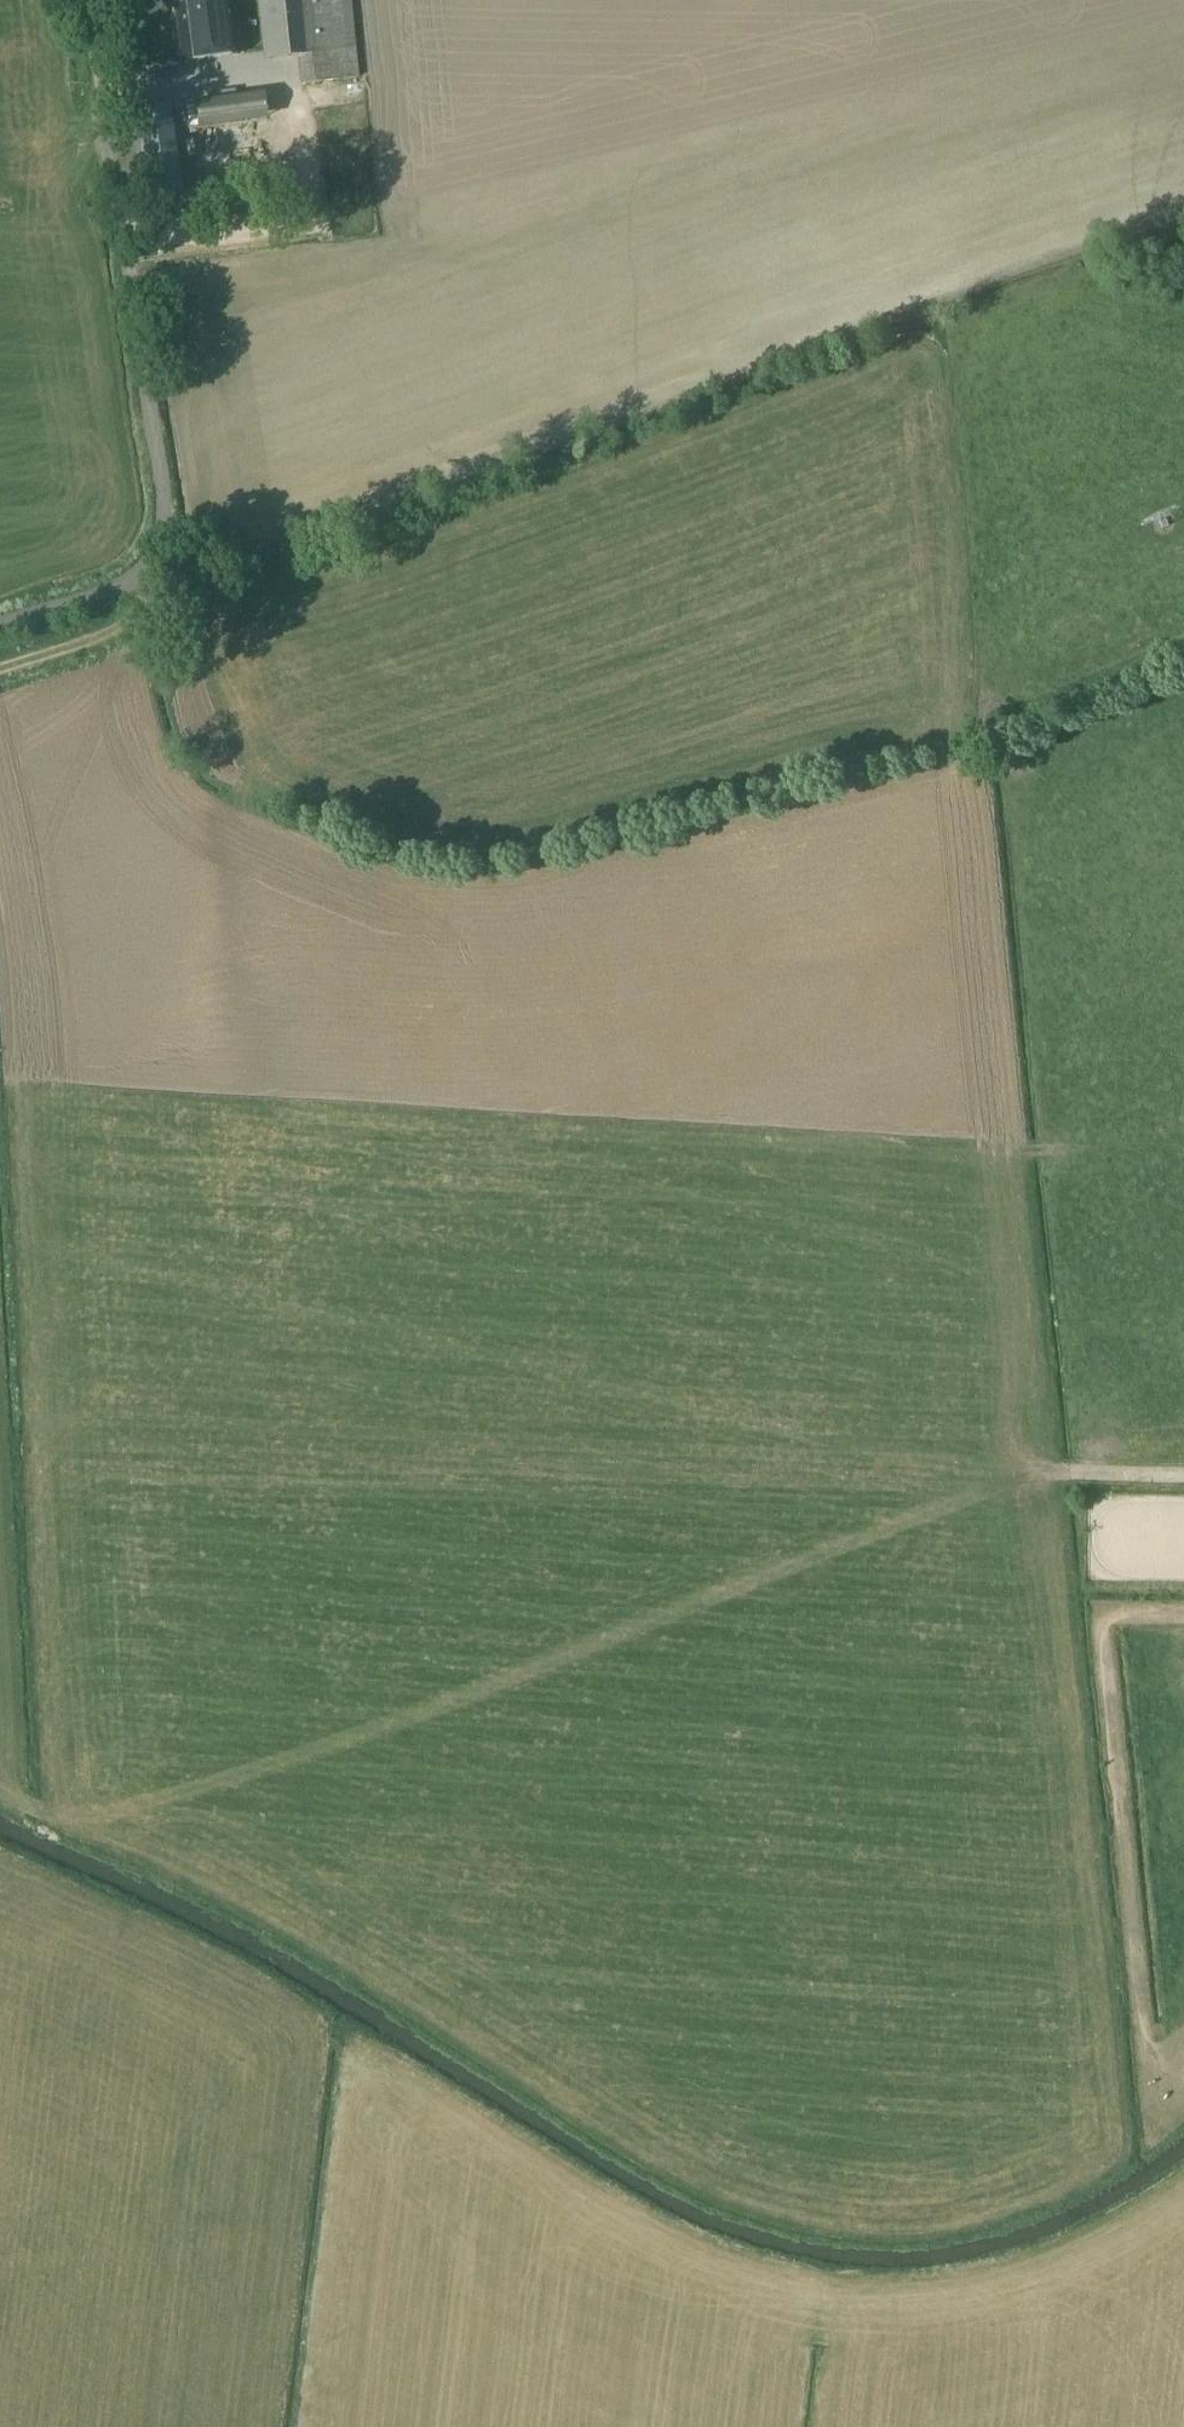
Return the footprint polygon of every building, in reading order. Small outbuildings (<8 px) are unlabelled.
[(182,61),(238,53),(231,0),(174,0),(182,61)] [(263,60),(295,56),(299,85),(358,77),(351,0),(257,0),(263,60)] [(169,105),(136,109),(148,197),(182,192),(169,105)]
